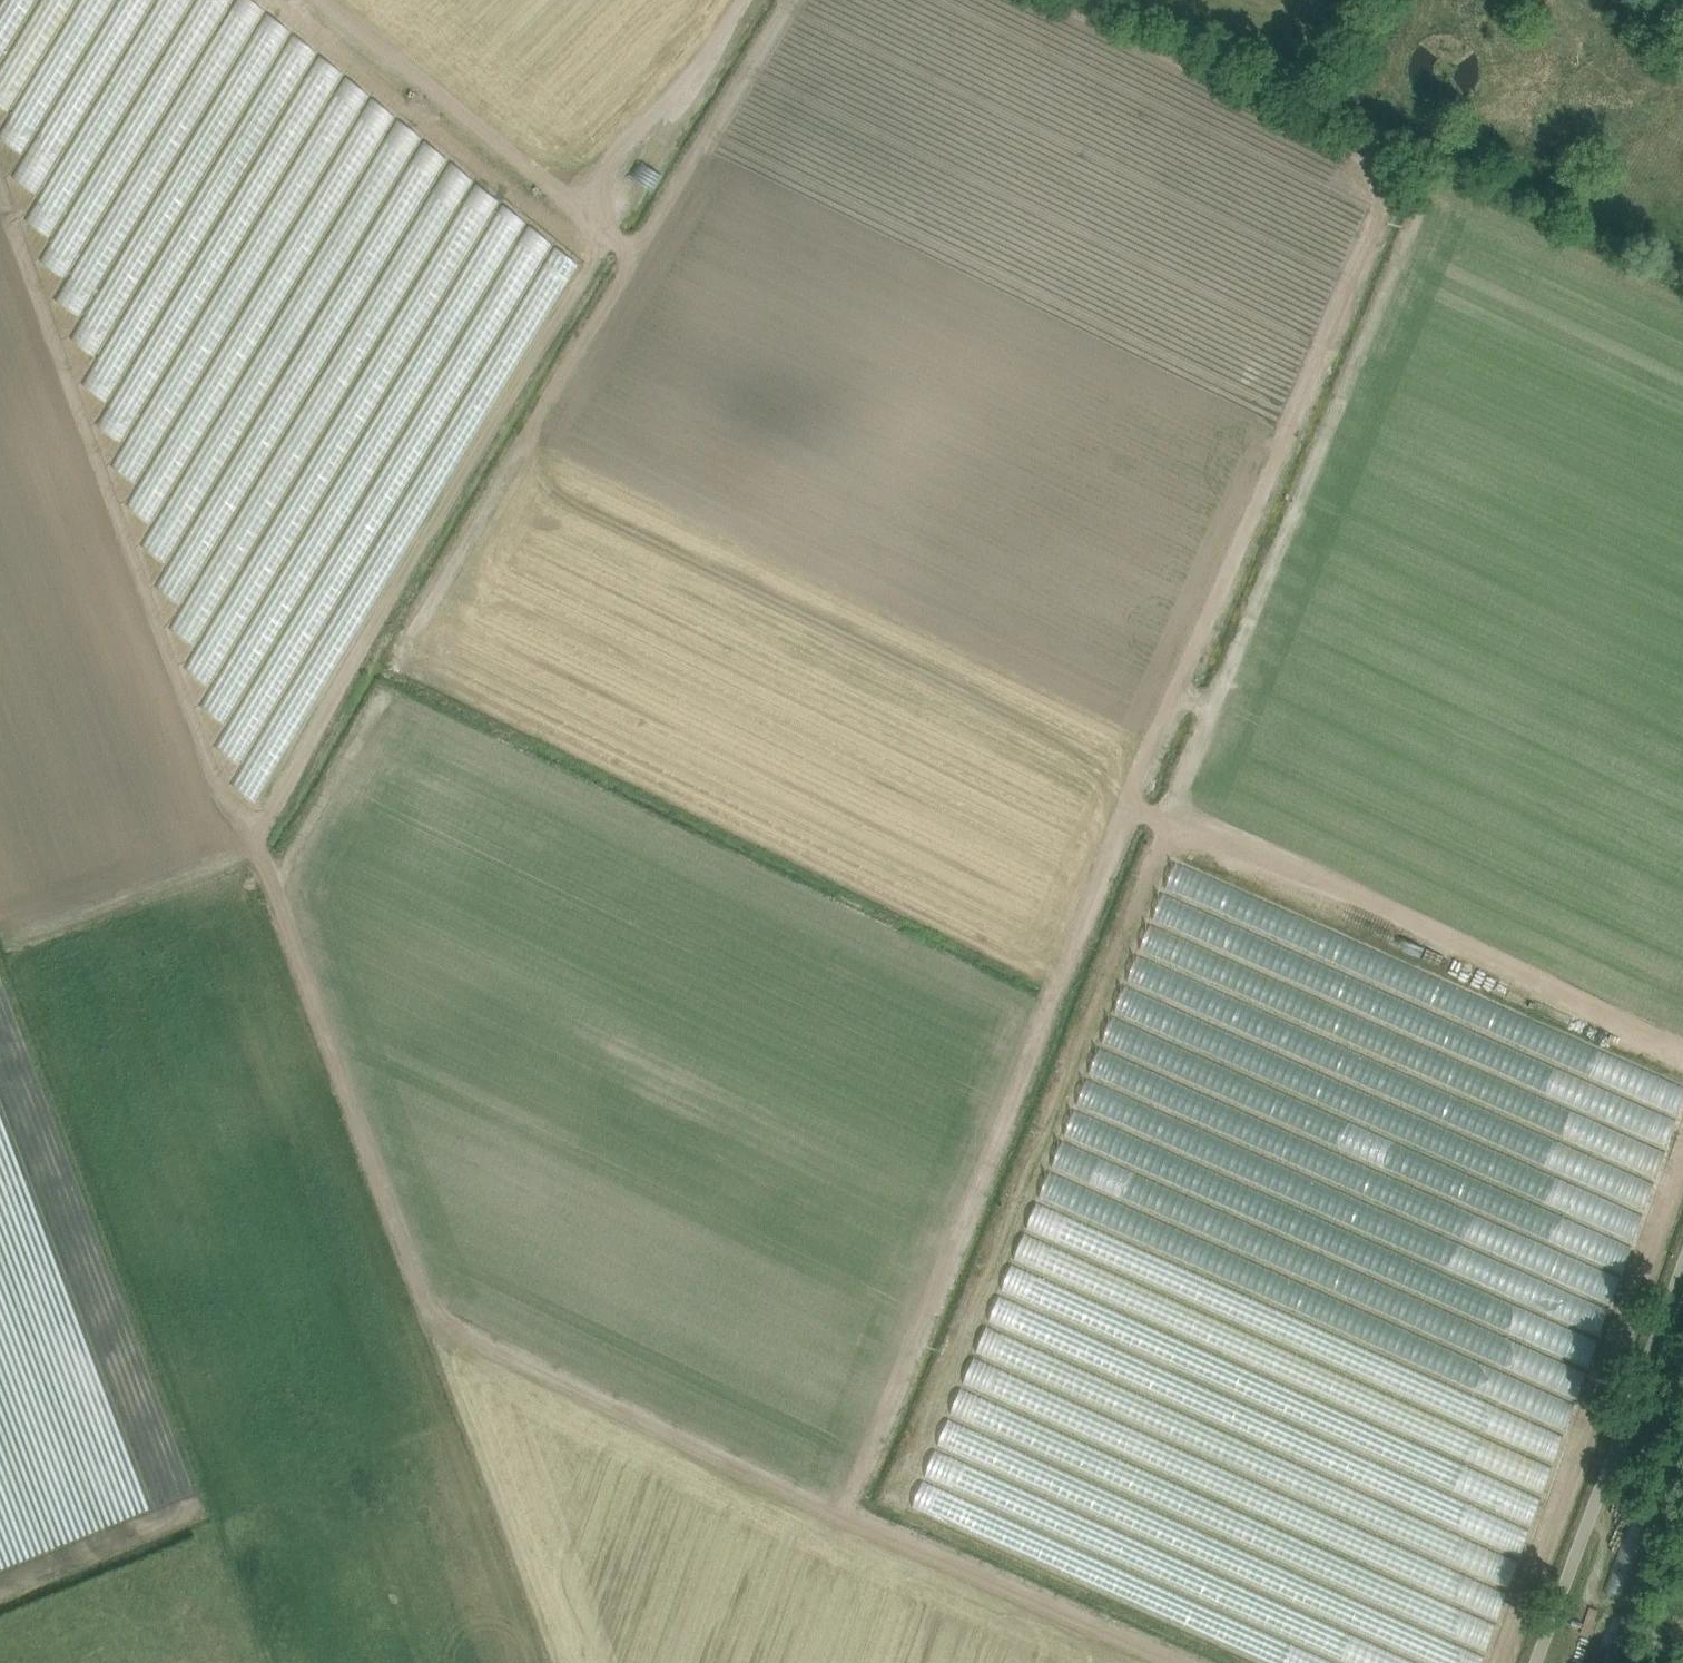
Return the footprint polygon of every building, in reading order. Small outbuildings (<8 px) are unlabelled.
[(1442,1644),(1440,1655),(1465,1660),(1467,1649),(1442,1644)]
